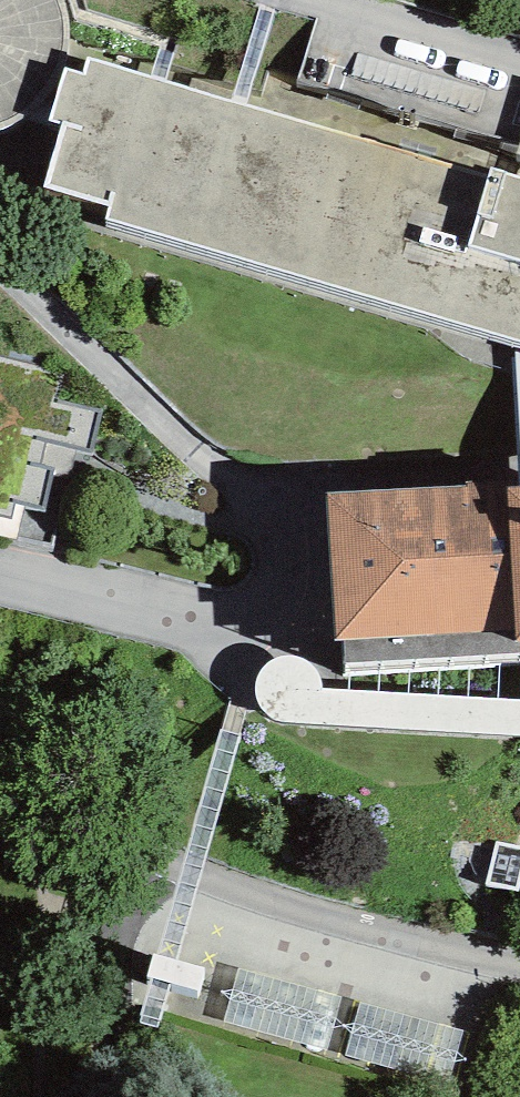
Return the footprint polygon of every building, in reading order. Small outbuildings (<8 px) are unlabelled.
[(59,68),(64,51),(65,33),(64,16),(59,0),(0,0),(0,126),(2,126),(18,118),(32,107),(44,94),(59,68)] [(89,58),(84,74),(67,69),(51,119),(64,124),(47,186),(109,203),(105,219),(519,342),(519,178),(491,169),(491,175),(89,58)] [(519,159),(519,132),(390,97),(383,121),(519,159)] [(1,504),(35,512),(46,468),(29,464),(35,441),(88,454),(98,411),(57,400),(63,376),(0,361),(0,508),(1,504)] [(314,510),(321,633),(485,624),(493,639),(519,638),(519,498),(314,510)]
